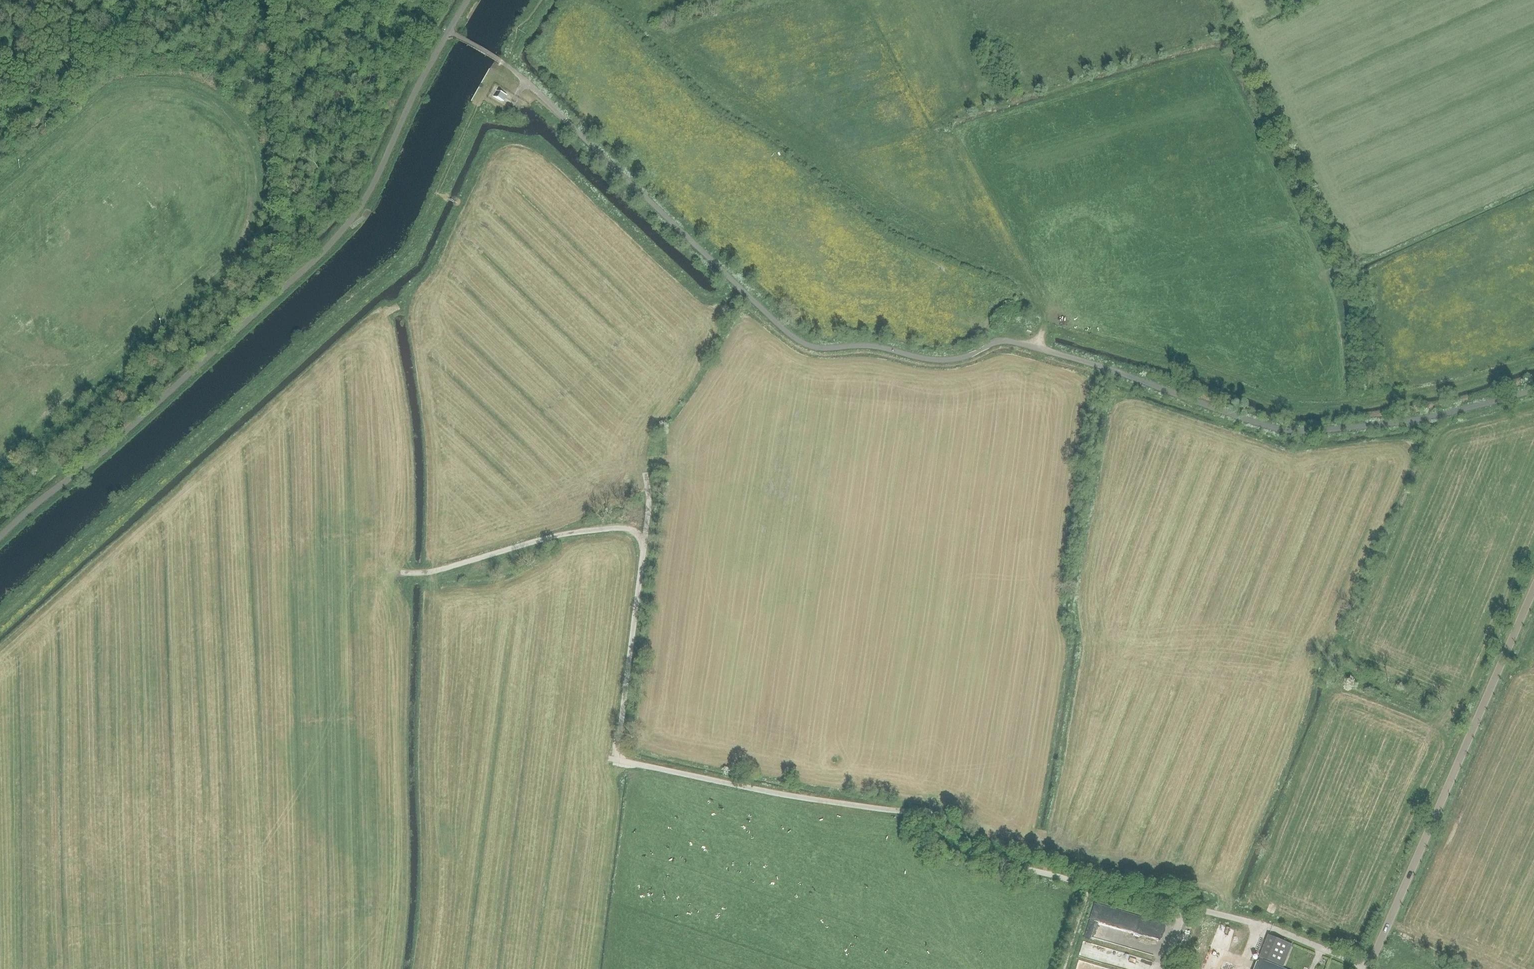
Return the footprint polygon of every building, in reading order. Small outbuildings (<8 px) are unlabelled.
[(500,92),(497,98),(503,102),(507,96),(500,92)] [(1201,968),(1227,968),(1243,932),(1220,922),(1201,968)] [(1283,966),(1292,943),(1266,933),(1257,956),(1283,966)] [(1255,968),(1284,968),(1259,959),(1255,968)]
